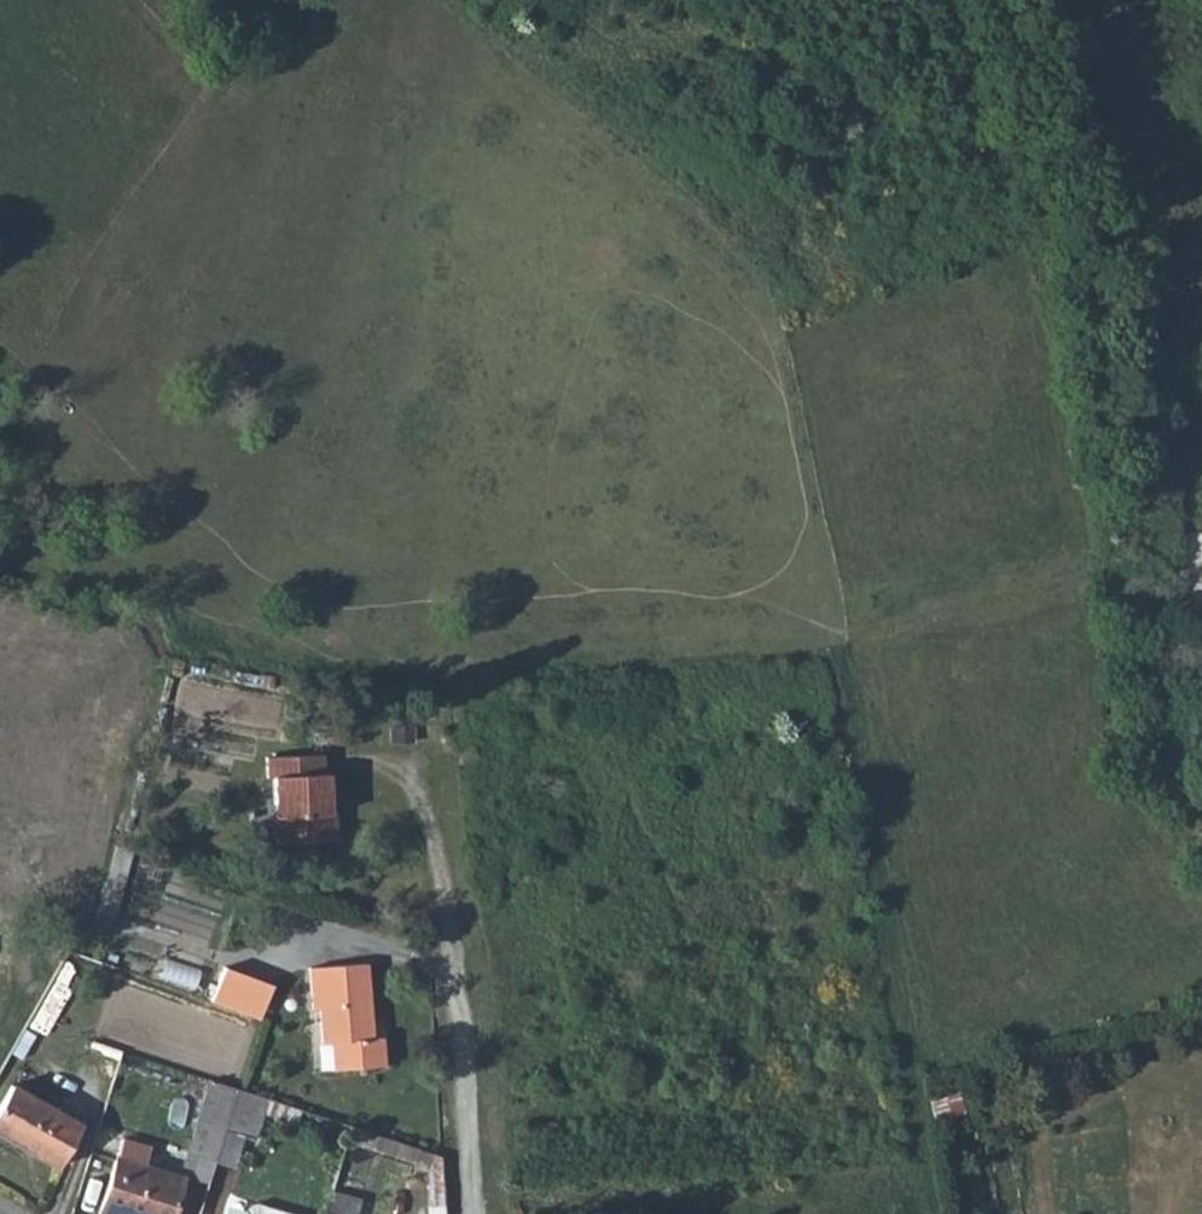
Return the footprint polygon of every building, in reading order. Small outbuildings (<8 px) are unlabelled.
[(390,704),(392,737),(414,736),(412,703),(390,704)] [(267,758),(268,776),(273,777),(276,844),(329,841),(327,774),(321,774),(320,755),(267,758)] [(309,970),(311,1011),(317,1012),(321,1045),(330,1045),(332,1072),(383,1067),(380,1040),(370,1040),(363,965),(309,970)] [(208,1004),(256,1023),(269,990),(221,970),(208,1004)] [(207,1185),(213,1163),(223,1131),(235,1090),(208,1081),(195,1122),(205,1126),(194,1161),(195,1164),(191,1179),(207,1185)] [(54,1169),(79,1126),(11,1087),(0,1106),(0,1137),(54,1169)] [(223,1131),(243,1138),(253,1142),(265,1100),(235,1090),(223,1131)] [(929,1101),(934,1125),(963,1117),(958,1094),(929,1101)] [(345,1142),(427,1170),(441,1169),(440,1158),(350,1128),(345,1142)] [(213,1163),(233,1169),(243,1138),(223,1131),(213,1163)] [(100,1213),(173,1213),(183,1178),(143,1164),(148,1150),(120,1140),(97,1213),(100,1213)] [(427,1170),(428,1207),(443,1207),(441,1169),(427,1170)] [(352,1213),(353,1213),(358,1200),(330,1192),(325,1206),(352,1213)]
